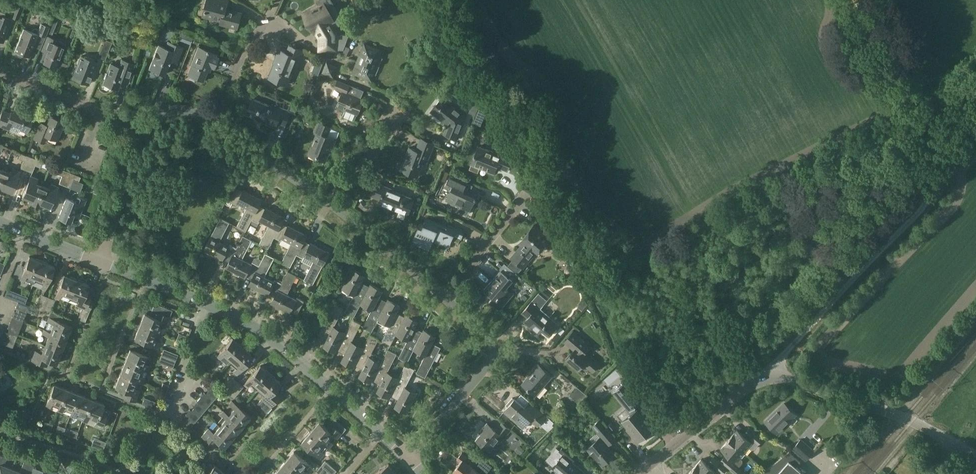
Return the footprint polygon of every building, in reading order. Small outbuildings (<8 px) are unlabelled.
[(24,3),(17,0),(16,0),(10,16),(18,19),(24,3)] [(220,24),(236,28),(240,12),(226,9),(228,0),(206,0),(202,16),(205,17),(206,12),(205,17),(221,21),(220,24)] [(333,28),(337,25),(335,20),(340,17),(330,0),(319,0),(317,1),(319,5),(303,14),(313,32),(317,30),(322,37),(321,49),(336,49),(336,34),(333,28)] [(1,14),(0,16),(0,40),(2,41),(11,18),(1,14)] [(124,30),(127,21),(122,19),(119,28),(124,30)] [(40,48),(48,26),(39,23),(37,29),(35,28),(31,30),(30,31),(23,28),(14,51),(29,56),(33,46),(40,48)] [(50,24),(47,32),(52,34),(55,25),(50,24)] [(191,26),(190,36),(199,37),(200,27),(191,26)] [(55,67),(63,47),(53,43),(55,39),(47,35),(41,51),(47,53),(43,62),(45,63),(45,64),(52,67),(53,66),(55,67)] [(105,59),(111,43),(104,40),(98,56),(105,59)] [(176,63),(183,47),(167,41),(165,47),(158,45),(149,68),(164,74),(170,61),(176,63)] [(376,75),(382,58),(381,58),(383,51),(364,43),(352,73),(371,81),(374,74),(376,75)] [(296,66),(302,50),(289,45),(285,52),(279,50),(276,57),(277,58),(269,78),(285,84),(293,64),(296,66)] [(213,69),(218,58),(215,57),(216,54),(198,47),(187,74),(203,81),(206,72),(209,72),(211,68),(213,69)] [(88,84),(96,62),(80,56),(72,77),(88,84)] [(127,84),(135,63),(121,58),(118,66),(110,63),(103,83),(118,89),(121,81),(127,84)] [(333,77),(338,66),(326,61),(322,73),(333,77)] [(312,82),(315,75),(307,71),(304,79),(312,82)] [(357,114),(363,99),(347,92),(350,85),(337,80),(334,88),(343,91),(336,107),(344,110),(345,109),(357,114)] [(456,139),(466,115),(442,97),(431,111),(448,124),(444,134),(456,139)] [(274,107),(253,99),(246,114),(262,121),(261,122),(275,127),(277,122),(285,125),(291,112),(275,105),(274,107)] [(474,100),(469,113),(476,115),(481,102),(474,100)] [(482,102),(478,112),(485,115),(487,110),(482,102)] [(17,133),(19,128),(27,131),(34,114),(15,106),(13,111),(10,109),(9,112),(2,110),(0,114),(0,126),(17,133)] [(307,116),(309,111),(300,107),(298,112),(307,116)] [(57,140),(64,122),(50,116),(46,124),(39,122),(33,138),(43,143),(46,136),(57,140)] [(332,147),(335,140),(327,136),(330,127),(318,122),(313,132),(317,134),(308,154),(325,161),(331,147),(332,147)] [(426,164),(434,143),(420,138),(416,150),(409,147),(400,169),(418,177),(423,162),(426,164)] [(506,156),(508,149),(496,144),(493,152),(478,146),(471,164),(493,173),(496,167),(507,171),(512,158),(506,156)] [(26,170),(31,157),(21,153),(19,158),(23,160),(20,167),(26,170)] [(31,157),(26,170),(31,172),(34,164),(39,166),(41,161),(31,157)] [(0,180),(0,190),(3,191),(4,189),(11,192),(19,171),(13,168),(11,173),(4,170),(0,180)] [(65,185),(70,172),(59,168),(57,174),(61,176),(58,183),(65,185)] [(70,172),(65,185),(70,187),(73,179),(78,181),(80,176),(70,172)] [(35,204),(42,185),(35,183),(37,178),(30,175),(22,197),(29,199),(28,201),(35,204)] [(469,211),(476,195),(464,189),(467,183),(450,175),(445,186),(451,189),(446,200),(460,206),(458,210),(462,213),(467,215),(469,211)] [(407,215),(414,199),(393,190),(393,189),(377,183),(371,196),(379,200),(377,204),(386,208),(386,206),(407,215)] [(42,185),(35,204),(41,207),(42,205),(49,207),(58,186),(51,184),(49,188),(42,185)] [(250,223),(252,219),(256,210),(259,205),(262,199),(243,190),(243,191),(236,187),(229,201),(236,205),(237,203),(246,207),(236,227),(245,231),(250,223)] [(79,216),(86,200),(76,196),(74,201),(66,198),(58,218),(70,222),(74,214),(79,216)] [(259,205),(256,210),(252,219),(258,223),(260,221),(269,225),(259,244),(268,249),(274,237),(277,230),(278,230),(281,223),(284,217),(266,208),(265,209),(259,205)] [(237,248),(230,244),(229,246),(219,242),(229,222),(220,218),(204,250),(223,259),(223,258),(229,262),(233,255),(237,248)] [(444,225),(426,218),(423,223),(420,222),(411,243),(424,248),(428,239),(448,247),(452,236),(460,239),(463,231),(445,224),(444,225)] [(300,247),(300,248),(304,241),(307,235),(288,225),(287,226),(281,223),(278,230),(277,230),(274,237),(281,241),(282,238),(291,243),(281,262),(290,267),(296,255),(300,247)] [(538,252),(549,238),(534,226),(523,239),(521,238),(517,243),(520,247),(511,257),(513,259),(508,265),(518,273),(536,251),(538,252)] [(259,265),(262,260),(257,257),(254,258),(251,264),(242,259),(252,240),(243,236),(237,248),(233,255),(229,262),(226,267),(245,277),(245,276),(252,279),(255,272),(255,273),(259,265)] [(296,255),(303,258),(304,256),(314,261),(304,280),(313,284),(329,253),(310,243),(310,244),(304,241),(300,248),(300,247),(296,255)] [(274,282),(273,282),(264,277),(274,258),(265,253),(262,260),(259,265),(255,273),(255,272),(252,279),(249,285),(267,295),(268,294),(274,297),(274,296),(281,283),(275,280),(274,282)] [(35,278),(42,261),(36,258),(36,259),(30,257),(30,256),(29,256),(20,279),(24,281),(26,275),(35,278)] [(490,258),(484,265),(490,270),(496,263),(490,258)] [(42,261),(35,278),(44,282),(41,288),(45,289),(54,266),(47,264),(48,263),(42,261)] [(500,309),(513,294),(506,288),(512,280),(510,278),(514,274),(502,264),(498,268),(500,270),(484,290),(492,297),(489,300),(500,309)] [(360,303),(369,287),(361,283),(365,275),(353,269),(352,268),(342,288),(354,294),(345,312),(354,317),(360,304),(360,303)] [(287,271),(281,283),(274,296),(274,297),(271,303),(290,312),(290,311),(297,315),(304,300),(297,297),(296,299),(287,295),(297,275),(287,271)] [(70,296),(77,279),(71,276),(70,277),(64,275),(64,274),(55,297),(58,299),(61,293),(70,296)] [(77,279),(70,296),(78,299),(75,306),(81,309),(77,318),(84,321),(92,301),(89,300),(91,295),(86,292),(89,284),(88,284),(82,282),(83,281),(77,279)] [(378,318),(386,302),(378,298),(382,290),(371,284),(370,284),(369,287),(360,303),(360,304),(372,309),(363,327),(372,332),(378,319),(378,318)] [(388,297),(391,287),(385,285),(382,295),(388,297)] [(548,335),(558,324),(540,309),(548,300),(539,293),(522,313),(528,318),(524,322),(538,334),(542,329),(548,335)] [(43,311),(48,298),(41,295),(36,308),(43,311)] [(48,298),(43,311),(49,313),(54,300),(48,298)] [(396,334),(404,317),(396,313),(400,305),(388,299),(386,302),(378,318),(378,319),(390,325),(380,342),(389,347),(396,334)] [(16,309),(26,313),(27,312),(29,306),(18,302),(15,307),(17,308),(16,309)] [(346,332),(345,332),(334,326),(343,308),(334,304),(319,334),(327,338),(323,345),(335,352),(337,349),(346,332)] [(23,321),(26,313),(16,309),(15,312),(14,311),(12,316),(23,321)] [(51,311),(48,317),(60,321),(62,316),(51,311)] [(139,326),(162,335),(164,329),(158,327),(160,321),(166,323),(169,317),(155,311),(153,317),(144,313),(139,326)] [(413,349),(422,332),(414,328),(418,321),(406,314),(404,317),(396,334),(407,340),(398,358),(407,362),(414,349),(413,349)] [(21,326),(23,321),(12,316),(10,322),(21,326)] [(43,330),(66,339),(67,339),(70,333),(69,333),(71,327),(71,326),(48,317),(47,321),(53,323),(50,332),(43,329),(43,330)] [(363,347),(352,341),(361,324),(352,319),(345,332),(346,332),(337,349),(345,353),(341,361),(353,367),(355,364),(363,347)] [(18,334),(21,326),(10,322),(7,328),(8,328),(8,330),(18,334)] [(162,335),(139,326),(134,338),(157,347),(159,341),(153,339),(156,332),(162,335)] [(413,349),(414,349),(425,355),(416,373),(425,377),(434,360),(441,363),(445,355),(438,352),(441,347),(432,343),(436,336),(424,330),(424,329),(422,332),(413,349)] [(15,342),(18,334),(8,330),(7,332),(6,332),(4,337),(15,342)] [(64,345),(66,339),(43,330),(42,333),(48,335),(45,344),(62,351),(65,345),(64,345)] [(585,341),(583,339),(573,331),(564,342),(573,350),(565,360),(578,371),(584,364),(592,372),(599,364),(586,352),(591,345),(586,340),(585,341)] [(381,363),(381,362),(369,357),(379,339),(370,334),(363,347),(355,364),(363,368),(359,376),(371,382),(373,379),(381,363)] [(12,347),(15,342),(4,337),(1,343),(12,347)] [(230,361),(243,346),(238,342),(237,343),(232,338),(216,357),(219,359),(223,354),(230,361)] [(60,357),(62,351),(45,344),(41,353),(35,351),(31,360),(46,366),(49,360),(56,364),(57,363),(56,363),(59,357),(60,357)] [(243,346),(230,361),(238,367),(233,372),(236,374),(252,356),(247,351),(248,350),(243,346)] [(125,362),(147,371),(150,365),(143,363),(146,357),(152,359),(152,358),(130,349),(125,362)] [(161,355),(174,361),(177,355),(163,349),(161,355)] [(399,378),(387,372),(397,354),(388,349),(381,362),(381,363),(373,379),(381,383),(377,391),(389,397),(388,397),(389,398),(390,394),(399,378)] [(172,367),(174,361),(161,355),(158,362),(172,367)] [(147,371),(125,362),(120,374),(142,383),(145,378),(139,375),(141,369),(147,371)] [(535,396),(552,376),(538,363),(531,371),(532,372),(522,384),(535,396)] [(399,378),(390,394),(398,399),(395,406),(406,412),(407,413),(417,393),(405,387),(414,369),(405,364),(399,378)] [(265,370),(260,366),(244,384),(247,387),(251,382),(258,388),(270,374),(266,369),(265,370)] [(142,384),(142,383),(120,374),(115,387),(124,391),(122,396),(135,401),(140,390),(134,388),(136,381),(142,384)] [(270,374),(258,388),(265,394),(256,405),(265,412),(281,394),(275,389),(280,383),(275,378),(270,374)] [(228,393),(237,382),(232,378),(223,389),(228,393)] [(237,382),(228,393),(233,398),(243,387),(237,382)] [(428,392),(438,389),(436,382),(426,385),(428,392)] [(166,393),(168,385),(163,383),(160,391),(166,393)] [(58,410),(66,389),(54,384),(45,405),(49,407),(51,402),(59,405),(57,410),(58,410)] [(206,392),(214,399),(220,392),(211,385),(206,390),(208,391),(206,392)] [(582,399),(587,395),(577,386),(569,395),(578,403),(580,401),(582,399)] [(70,415),(79,394),(66,389),(58,410),(62,412),(64,407),(72,410),(70,415)] [(212,402),(214,399),(206,392),(205,394),(204,393),(200,397),(209,405),(212,402)] [(82,420),(91,399),(79,394),(70,415),(74,417),(76,412),(84,415),(82,420)] [(205,410),(209,405),(200,397),(196,402),(205,410)] [(155,409),(158,403),(144,398),(142,404),(155,409)] [(524,407),(514,398),(503,411),(523,428),(530,420),(538,426),(539,424),(546,416),(529,401),(524,407)] [(91,399),(82,420),(86,422),(88,417),(96,420),(94,425),(101,428),(105,417),(99,415),(104,404),(91,399)] [(223,411),(241,427),(242,427),(246,423),(245,422),(250,417),(231,401),(229,404),(234,408),(228,415),(223,411)] [(200,416),(205,410),(196,402),(192,407),(193,408),(192,409),(200,416)] [(784,403),(765,421),(776,432),(793,415),(788,409),(789,408),(784,403)] [(195,422),(200,416),(192,409),(190,411),(189,410),(185,414),(195,422)] [(638,442),(653,429),(637,409),(621,422),(638,442)] [(237,432),(241,427),(223,411),(220,414),(225,418),(219,425),(233,438),(238,433),(237,432)] [(191,427),(195,422),(185,414),(181,419),(191,427)] [(546,416),(539,424),(548,431),(555,423),(546,416)] [(310,432),(329,448),(333,443),(328,439),(332,434),(337,439),(346,429),(335,419),(327,428),(319,422),(310,432)] [(511,430),(502,422),(495,430),(487,423),(479,432),(481,433),(476,440),(490,451),(499,440),(501,442),(511,430)] [(63,434),(65,428),(57,425),(56,431),(63,434)] [(229,443),(233,438),(219,425),(213,433),(208,428),(201,436),(212,445),(216,441),(224,447),(229,442),(229,443)] [(623,427),(618,430),(626,441),(631,437),(623,427)] [(729,439),(744,451),(748,446),(752,449),(754,449),(763,439),(750,427),(743,435),(737,430),(729,439)] [(76,438),(78,432),(70,429),(68,435),(76,438)] [(329,448),(310,432),(302,442),(320,458),(325,453),(320,449),(324,444),(329,448)] [(602,465),(614,454),(599,437),(587,448),(602,465)] [(739,457),(744,451),(729,439),(721,448),(727,454),(720,461),(734,473),(743,463),(743,460),(739,457)] [(792,448),(806,460),(814,451),(800,439),(792,448)] [(445,440),(439,447),(444,450),(450,443),(445,440)] [(831,449),(839,456),(845,449),(837,442),(831,449)] [(205,453),(209,449),(202,443),(199,448),(205,453)] [(584,472),(572,462),(577,457),(564,445),(559,451),(563,454),(551,468),(559,473),(583,473),(584,472)] [(300,473),(307,473),(308,473),(303,469),(307,463),(312,468),(313,467),(294,451),(285,462),(300,473)] [(794,455),(790,451),(766,470),(771,473),(777,473),(789,460),(789,461),(794,455)] [(466,462),(469,459),(462,453),(457,459),(460,462),(453,471),(456,473),(480,473),(466,462)] [(11,469),(3,466),(6,458),(0,455),(0,473),(9,473),(11,469)] [(796,467),(801,461),(794,455),(789,461),(789,460),(777,473),(804,473),(796,467)] [(727,468),(714,457),(708,463),(720,473),(722,473),(727,468)] [(699,473),(713,473),(715,472),(701,459),(693,468),(699,473)] [(330,473),(333,473),(336,471),(325,461),(321,466),(330,473)] [(33,468),(33,466),(23,462),(19,472),(11,469),(9,473),(30,473),(33,468)] [(285,462),(277,472),(279,473),(298,473),(299,473),(300,473),(285,462)] [(488,463),(483,469),(487,473),(493,466),(488,463)] [(393,469),(393,470),(389,465),(389,464),(375,473),(397,473),(393,469)] [(222,471),(214,465),(207,473),(220,473),(222,471)]
